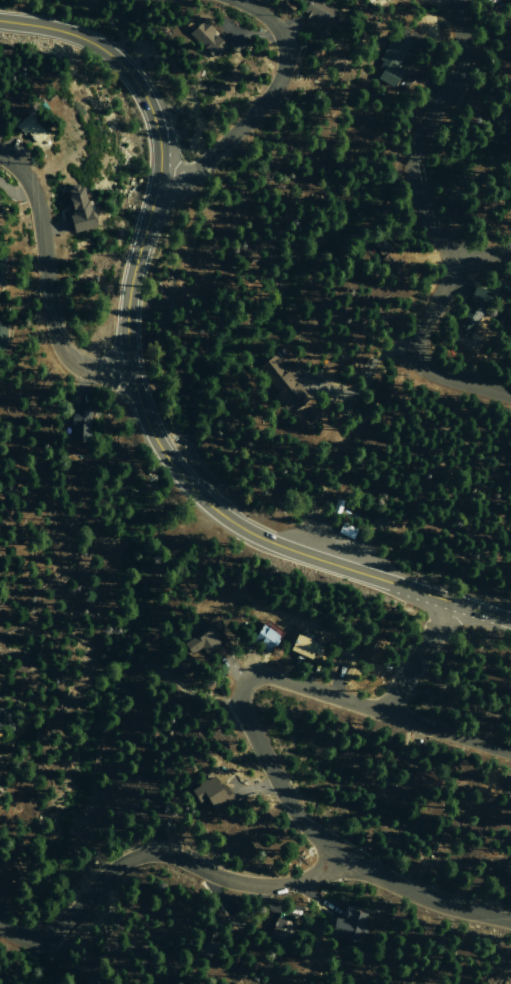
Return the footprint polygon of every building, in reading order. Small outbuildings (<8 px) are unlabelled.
[(334,7),(319,0),(296,0),(293,5),(304,10),(302,14),(325,25),(334,7)] [(183,31),(207,58),(223,43),(199,16),(183,31)] [(370,76),(389,86),(399,69),(396,67),(410,42),(393,33),(370,76)] [(12,125),(23,113),(44,134),(34,144),(23,134),(22,134),(12,125)] [(86,215),(77,185),(74,186),(73,183),(65,185),(66,188),(62,189),(66,203),(63,204),(66,213),(63,214),(68,230),(90,224),(87,214),(86,215)] [(451,328),(467,336),(477,315),(478,316),(489,293),(472,285),(451,328)] [(87,410),(88,434),(69,435),(68,410),(87,410)] [(259,623),(276,636),(264,653),(253,645),(256,642),(249,637),(259,623)] [(177,644),(204,626),(216,644),(201,654),(197,647),(185,655),(177,644)] [(292,633),(313,642),(306,659),(285,650),(292,633)] [(363,635),(357,656),(374,661),(380,639),(363,635)] [(208,776),(185,790),(195,805),(202,799),(207,807),(213,803),(217,810),(231,800),(220,784),(215,787),(208,776)] [(360,915),(355,943),(324,937),(326,928),(327,928),(329,918),(339,920),(341,911),(360,915)] [(273,917),(293,923),(287,944),(266,938),(273,917)] [(194,953),(202,924),(220,928),(212,957),(194,953)]
